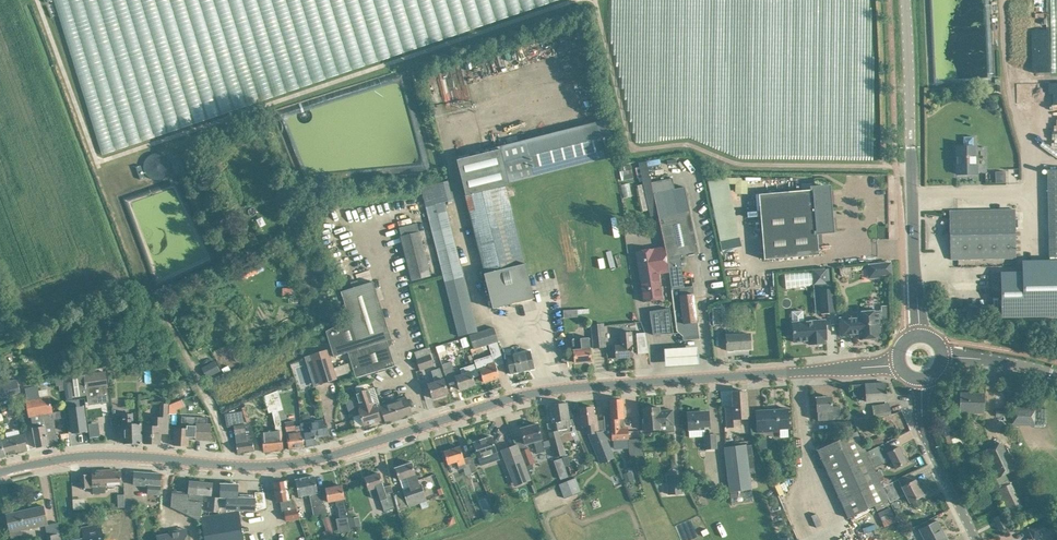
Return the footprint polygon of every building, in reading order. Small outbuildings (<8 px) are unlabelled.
[(1037,103),(1038,79),(1025,79),(1024,103),(1037,103)] [(1041,101),(1054,101),(1054,92),(1041,93),(1041,101)] [(509,182),(615,155),(605,119),(456,156),(493,306),(533,298),(505,186),(509,185),(509,182)] [(963,137),(964,146),(956,147),(956,174),(977,174),(977,155),(975,155),(975,146),(973,146),(973,137),(963,137)] [(685,155),(680,158),(685,167),(690,165),(685,155)] [(637,162),(638,164),(621,167),(624,180),(641,177),(643,185),(638,186),(644,213),(649,211),(650,216),(658,214),(665,247),(667,258),(669,272),(676,330),(682,336),(683,341),(699,339),(693,285),(684,286),(680,257),(698,253),(685,187),(675,188),(672,177),(651,182),(647,160),(637,162)] [(727,177),(708,181),(720,241),(739,236),(727,177)] [(444,181),(421,187),(443,276),(459,337),(478,332),(445,201),(453,199),(448,180),(444,181)] [(813,190),(759,194),(764,259),(808,256),(819,255),(817,232),(832,230),(831,217),(828,218),(827,211),(830,211),(828,187),(817,188),(813,188),(813,190)] [(354,215),(363,212),(361,204),(352,207),(354,215)] [(1015,210),(960,211),(949,211),(950,259),(1017,258),(1015,210)] [(240,211),(234,215),(241,228),(247,225),(240,211)] [(618,230),(625,230),(623,212),(617,213),(618,230)] [(331,239),(340,238),(339,228),(330,228),(331,239)] [(400,235),(411,281),(431,275),(419,230),(400,235)] [(252,231),(242,236),(248,248),(259,243),(252,231)] [(591,257),(595,260),(602,248),(597,246),(591,257)] [(669,272),(667,258),(665,247),(636,251),(642,290),(644,301),(656,299),(652,275),(658,274),(669,272)] [(1000,271),(1001,317),(1056,316),(1056,259),(1022,260),(1022,271),(1000,271)] [(890,263),(867,265),(868,278),(881,277),(881,275),(891,274),(890,263)] [(241,275),(236,277),(237,279),(242,277),(243,279),(258,273),(264,270),(262,265),(256,267),(257,269),(241,275)] [(829,268),(812,270),(812,272),(814,285),(830,283),(829,268)] [(343,322),(326,331),(334,357),(348,352),(356,378),(395,365),(389,347),(391,345),(392,343),(392,341),(391,339),(373,281),(341,291),(341,292),(336,293),(345,321),(343,322)] [(292,288),(282,288),(282,298),(292,297),(292,288)] [(833,289),(819,290),(821,313),(834,311),(833,289)] [(749,305),(732,305),(732,316),(750,315),(749,305)] [(810,316),(810,306),(799,306),(799,317),(810,316)] [(721,307),(712,307),(713,325),(722,324),(721,307)] [(669,308),(662,309),(649,311),(653,333),(673,332),(669,308)] [(840,318),(841,336),(859,335),(860,339),(880,337),(879,326),(881,326),(879,311),(858,312),(858,317),(840,318)] [(824,340),(827,339),(825,320),(792,322),(794,342),(809,341),(809,344),(825,343),(824,340)] [(591,325),(593,348),(606,347),(603,324),(591,325)] [(494,327),(469,335),(471,341),(473,349),(488,344),(497,341),(498,341),(494,327)] [(621,345),(615,346),(616,358),(633,356),(631,332),(620,332),(621,345)] [(645,332),(636,333),(638,353),(648,352),(646,339),(645,332)] [(751,348),(750,334),(726,335),(727,350),(728,350),(728,349),(750,348),(751,348)] [(573,350),(574,362),(592,360),(590,348),(589,337),(574,339),(574,338),(572,338),(573,350)] [(450,361),(458,358),(451,340),(443,342),(450,361)] [(499,365),(504,363),(498,344),(492,346),(499,365)] [(673,345),(673,362),(706,361),(706,344),(673,345)] [(421,370),(434,365),(430,353),(429,353),(427,347),(414,351),(417,358),(416,358),(421,370)] [(338,379),(328,349),(310,354),(320,384),(338,379)] [(165,351),(162,356),(169,361),(172,355),(165,351)] [(206,356),(210,365),(221,359),(217,351),(206,356)] [(534,368),(530,351),(507,356),(511,373),(534,368)] [(488,357),(475,361),(477,370),(480,370),(483,380),(499,376),(494,360),(489,361),(488,357)] [(449,362),(442,364),(444,369),(447,380),(453,378),(452,373),(455,372),(451,361),(449,362)] [(479,376),(475,364),(460,368),(462,374),(456,376),(460,389),(475,384),(473,377),(479,376)] [(228,365),(222,368),(225,374),(231,370),(228,365)] [(435,382),(428,384),(433,398),(448,393),(444,379),(443,379),(440,368),(431,371),(435,382)] [(85,376),(72,377),(74,396),(87,395),(88,401),(101,399),(101,403),(109,402),(108,391),(107,386),(108,386),(106,372),(103,373),(85,375),(85,376)] [(305,388),(316,385),(314,377),(303,380),(305,388)] [(20,392),(17,378),(0,382),(0,394),(1,396),(20,392)] [(886,391),(885,383),(852,385),(853,396),(866,395),(867,401),(887,400),(886,394),(887,394),(887,391),(886,391)] [(35,388),(26,389),(28,400),(27,400),(28,406),(30,417),(31,417),(32,421),(37,448),(38,447),(49,445),(48,443),(58,441),(56,431),(53,412),(50,395),(49,396),(40,397),(39,391),(38,387),(35,388)] [(359,410),(361,415),(364,425),(381,420),(376,404),(373,405),(371,398),(368,389),(356,392),(361,409),(359,410)] [(275,426),(276,431),(262,432),(263,441),(264,452),(283,450),(281,422),(280,421),(277,410),(283,409),(278,390),(264,396),(269,413),(272,412),(275,426)] [(726,407),(727,418),(727,427),(740,426),(739,418),(748,418),(747,391),(732,392),(733,407),(726,407)] [(960,412),(983,413),(984,394),(961,393),(960,412)] [(260,397),(247,401),(251,414),(264,410),(260,397)] [(412,415),(408,405),(406,397),(380,406),(386,424),(412,415)] [(839,406),(832,406),(831,397),(816,398),(817,411),(818,421),(832,420),(832,418),(840,418),(839,406)] [(181,413),(196,414),(197,399),(182,398),(181,413)] [(624,429),(623,418),(624,418),(623,399),(610,400),(611,411),(604,412),(605,433),(612,433),(612,440),(628,439),(628,429),(624,429)] [(550,405),(553,422),(555,422),(556,431),(549,432),(555,456),(565,454),(559,435),(562,434),(563,433),(570,432),(569,428),(569,426),(575,425),(572,419),(569,420),(566,402),(550,405)] [(889,403),(879,405),(872,406),(874,417),(891,414),(889,403)] [(14,404),(7,406),(8,412),(16,410),(14,404)] [(161,417),(154,417),(153,426),(145,426),(144,443),(160,444),(161,433),(168,433),(169,414),(169,405),(169,404),(161,404),(161,417)] [(245,406),(241,408),(246,422),(250,421),(245,406)] [(593,406),(579,408),(581,419),(582,425),(590,424),(592,434),(593,434),(594,439),(592,440),(601,462),(613,457),(603,431),(599,433),(597,420),(596,415),(594,415),(593,406)] [(85,407),(71,409),(74,430),(88,428),(85,407)] [(644,419),(642,419),(643,430),(661,429),(661,426),(674,425),(673,410),(660,410),(659,407),(644,408),(644,419)] [(1013,425),(1033,425),(1034,407),(1013,407),(1013,425)] [(286,419),(283,409),(277,410),(280,421),(286,419)] [(757,432),(769,432),(779,431),(779,429),(789,428),(788,409),(755,411),(757,432)] [(238,453),(254,451),(253,440),(250,440),(250,436),(247,436),(242,411),(225,414),(227,427),(234,426),(238,453)] [(710,434),(709,413),(709,411),(687,412),(688,423),(688,429),(689,429),(690,437),(703,436),(704,449),(717,448),(716,434),(710,434)] [(133,413),(123,414),(124,444),(142,443),(141,423),(133,423),(133,413)] [(207,424),(207,418),(182,416),(182,428),(176,428),(175,445),(188,446),(188,439),(195,440),(210,441),(211,424),(207,424)] [(324,427),(323,419),(301,423),(301,428),(305,447),(317,445),(315,437),(329,435),(327,426),(324,427)] [(289,449),(305,447),(301,428),(296,429),(295,421),(285,423),(289,449)] [(850,422),(833,422),(833,432),(850,431),(850,422)] [(523,436),(514,439),(517,445),(525,466),(526,465),(528,470),(533,468),(532,463),(534,463),(529,448),(527,444),(534,442),(537,453),(545,451),(541,434),(538,424),(521,428),(523,436)] [(951,431),(944,433),(945,437),(948,446),(953,444),(953,443),(960,441),(964,446),(968,443),(970,442),(972,437),(963,427),(951,431)] [(877,511),(890,505),(887,500),(888,499),(882,487),(882,486),(878,479),(873,468),(870,460),(857,431),(817,450),(848,517),(875,505),(877,511)] [(871,440),(873,446),(887,441),(886,439),(890,437),(889,433),(871,440)] [(28,450),(24,434),(2,439),(6,456),(28,450)] [(491,436),(473,443),(477,453),(478,458),(481,466),(499,459),(497,452),(495,447),(491,436)] [(764,439),(757,443),(764,454),(771,449),(764,439)] [(895,447),(907,445),(906,439),(894,441),(895,447)] [(1002,442),(983,451),(995,477),(991,479),(996,490),(1011,483),(1007,473),(1008,473),(1015,469),(1002,442)] [(745,444),(723,447),(729,491),(751,489),(749,474),(749,472),(755,471),(751,445),(745,446),(745,444)] [(907,462),(899,447),(887,452),(883,444),(866,452),(870,460),(873,468),(891,459),(895,468),(907,462)] [(517,445),(502,450),(506,461),(510,473),(515,485),(530,479),(525,467),(525,466),(517,445)] [(460,447),(444,452),(448,464),(457,461),(460,469),(468,466),(471,474),(477,472),(475,466),(471,456),(464,458),(460,447)] [(396,502),(397,507),(398,510),(426,500),(421,484),(420,484),(418,479),(417,480),(415,474),(416,473),(412,462),(395,468),(399,479),(400,479),(403,490),(394,493),(393,490),(395,503),(396,502)] [(93,476),(89,476),(89,475),(80,475),(81,488),(93,487),(93,493),(106,492),(105,485),(122,484),(121,472),(104,473),(104,470),(92,471),(93,476)] [(566,470),(558,472),(561,479),(568,477),(566,470)] [(147,494),(161,495),(162,473),(134,471),(133,485),(145,485),(146,484),(148,484),(147,494)] [(630,471),(623,474),(626,482),(633,480),(630,471)] [(365,478),(368,488),(369,489),(376,487),(384,511),(391,509),(397,507),(396,502),(395,503),(393,490),(391,484),(384,486),(379,473),(365,478)] [(667,476),(668,494),(683,494),(682,475),(667,476)] [(319,499),(318,490),(315,476),(295,480),(299,497),(310,495),(314,516),(327,514),(322,498),(319,499)] [(883,477),(878,479),(882,486),(882,487),(888,484),(896,480),(894,477),(888,480),(887,478),(883,477)] [(882,487),(888,499),(889,502),(906,494),(910,502),(923,495),(915,480),(902,487),(898,479),(896,480),(888,484),(882,487)] [(1017,507),(1030,502),(1022,480),(1009,484),(1017,507)] [(189,494),(172,492),(171,506),(200,520),(203,495),(211,495),(212,483),(190,481),(189,493),(189,494)] [(286,521),(300,518),(296,509),(291,510),(286,481),(274,483),(277,502),(280,501),(282,512),(285,511),(286,521)] [(221,497),(220,507),(227,508),(236,508),(239,510),(255,511),(267,508),(264,492),(255,492),(255,498),(238,497),(238,484),(221,484),(221,495),(221,497)] [(342,485),(325,488),(328,499),(328,502),(336,500),(340,518),(341,525),(349,524),(347,516),(348,516),(348,512),(344,496),(342,485)] [(209,512),(218,513),(220,498),(210,497),(209,512)] [(501,511),(507,509),(502,497),(496,500),(501,511)] [(61,533),(51,535),(47,516),(44,506),(6,514),(10,532),(46,524),(48,535),(45,535),(46,539),(62,539),(61,533)] [(124,511),(112,513),(113,519),(125,517),(124,511)] [(201,517),(205,539),(244,539),(239,511),(201,517)] [(400,525),(409,521),(405,511),(396,514),(400,525)] [(1008,527),(1001,514),(993,517),(1000,530),(1008,527)] [(359,517),(349,518),(350,526),(360,524),(359,517)] [(1051,532),(1044,517),(1028,525),(1035,539),(1051,532)] [(944,536),(943,537),(940,531),(941,530),(936,521),(921,529),(926,539),(946,539),(944,536)] [(83,539),(77,539),(105,539),(101,524),(81,528),(83,539)] [(157,536),(158,539),(188,539),(186,531),(157,536)]
